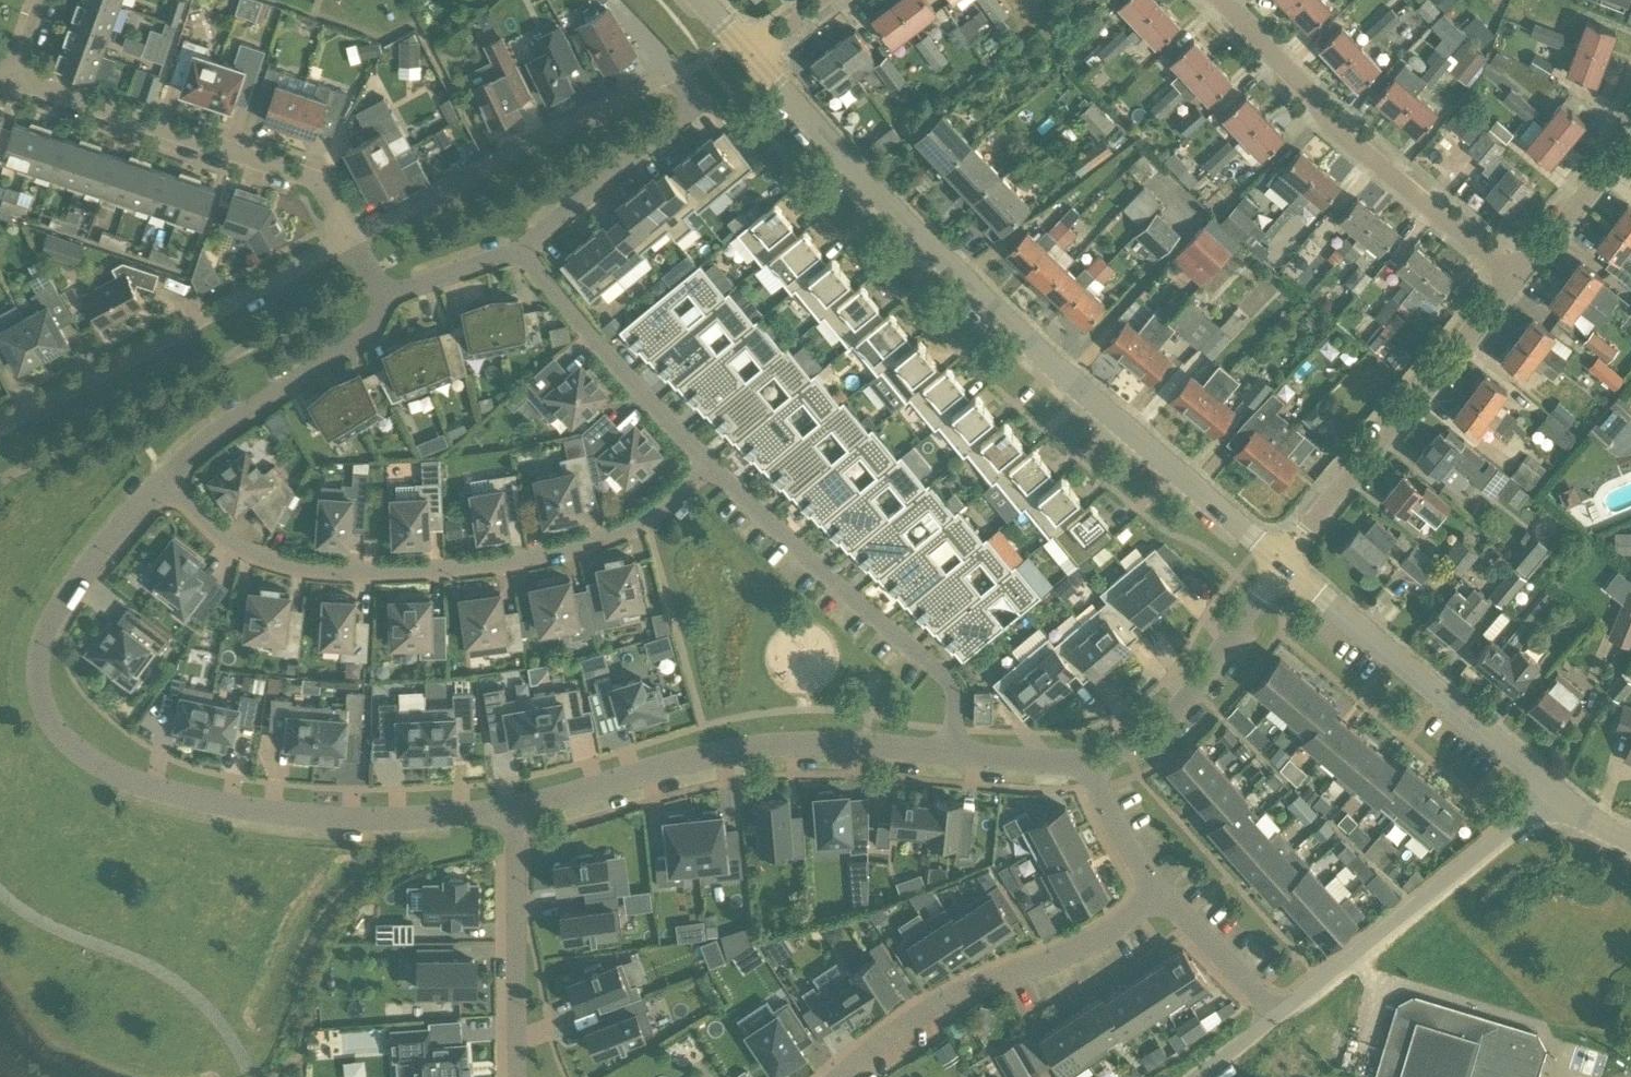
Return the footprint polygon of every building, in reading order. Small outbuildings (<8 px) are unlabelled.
[(119,4),(108,0),(78,0),(72,15),(111,29),(119,4)] [(180,13),(184,0),(173,0),(166,20),(177,24),(180,13)] [(268,0),(238,0),(235,13),(262,20),(268,0)] [(915,28),(894,0),(893,0),(872,16),(893,45),(915,28)] [(915,28),(937,12),(927,0),(894,0),(915,28)] [(1009,15),(1007,12),(999,1),(998,0),(978,0),(996,24),(1009,15)] [(1160,3),(1157,0),(1123,0),(1119,4),(1137,24),(1138,24),(1160,3)] [(1298,0),(1281,0),(1289,8),(1298,0)] [(1289,8),(1308,28),(1330,7),(1323,0),(1298,0),(1289,8)] [(1431,18),(1440,6),(1433,0),(1423,0),(1417,7),(1431,18)] [(1446,10),(1455,0),(1436,0),(1446,10)] [(1623,9),(1626,0),(1600,0),(1623,9)] [(1138,24),(1137,24),(1127,33),(1123,28),(1111,40),(1120,50),(1133,39),(1136,42),(1146,33),(1157,44),(1179,23),(1160,3),(1138,24)] [(605,71),(636,52),(610,8),(579,27),(595,53),(593,56),(593,61),(595,65),(598,67),(601,67),(603,67),(605,71)] [(1378,19),(1388,30),(1400,19),(1390,8),(1378,19)] [(970,19),(959,27),(970,42),(981,33),(977,28),(987,20),(980,10),(970,18),(970,19)] [(480,23),(489,26),(495,23),(490,11),(477,17),(480,23)] [(1090,36),(1106,22),(1096,12),(1081,26),(1090,36)] [(1436,31),(1449,18),(1443,13),(1431,25),(1436,31)] [(1478,47),(1494,32),(1476,13),(1460,28),(1478,47)] [(102,53),(111,29),(72,15),(63,40),(102,53)] [(1376,41),(1388,30),(1378,19),(1366,30),(1376,41)] [(1575,46),(1607,58),(1616,34),(1584,21),(1575,46)] [(1545,41),(1550,29),(1534,22),(1529,35),(1545,41)] [(564,72),(578,65),(559,26),(534,38),(541,53),(528,60),(548,99),(572,87),(564,72)] [(971,43),(970,42),(959,27),(958,26),(948,33),(961,50),(971,43)] [(1339,67),(1361,46),(1342,26),(1320,47),(1339,67)] [(147,42),(168,49),(172,36),(151,29),(147,42)] [(850,68),(859,79),(875,66),(893,90),(906,80),(887,55),(877,62),(870,53),(872,51),(855,29),(833,46),(850,68)] [(1550,29),(1545,41),(1561,47),(1566,35),(1550,29)] [(935,68),(948,59),(929,32),(916,42),(935,68)] [(120,47),(141,52),(143,39),(123,34),(120,47)] [(530,96),(501,38),(485,45),(499,73),(472,87),(491,127),(520,113),(515,103),(530,96)] [(208,47),(185,39),(178,60),(191,64),(181,92),(193,96),(194,101),(205,105),(219,61),(211,58),(208,47)] [(1180,90),(1213,59),(1194,39),(1171,60),(1181,71),(1171,80),(1175,85),(1180,90)] [(1430,65),(1441,74),(1452,61),(1446,56),(1453,48),(1442,39),(1435,47),(1441,52),(1430,65)] [(93,79),(102,53),(63,40),(54,66),(93,79)] [(1111,40),(1098,51),(1108,62),(1120,50),(1111,40)] [(1465,40),(1452,56),(1473,74),(1486,58),(1465,40)] [(401,66),(420,65),(419,41),(400,42),(401,66)] [(164,62),(168,49),(147,42),(142,56),(164,62)] [(219,61),(205,105),(215,108),(220,105),(231,109),(241,80),(254,84),(265,50),(241,42),(233,66),(219,61)] [(868,91),(859,79),(850,68),(833,46),(811,62),(828,84),(839,76),(848,87),(849,86),(859,98),(868,91)] [(1361,46),(1339,67),(1358,87),(1380,66),(1361,46)] [(1598,82),(1607,58),(1575,46),(1566,70),(1598,82)] [(1502,68),(1508,55),(1494,49),(1488,62),(1502,68)] [(1547,78),(1555,64),(1536,53),(1528,66),(1547,78)] [(1180,90),(1168,101),(1173,107),(1185,95),(1189,99),(1198,89),(1209,101),(1232,80),(1213,59),(1180,90)] [(1431,86),(1441,74),(1430,65),(1420,77),(1431,86)] [(289,128),(302,92),(277,83),(281,71),(268,67),(259,93),(272,97),(265,120),(278,124),(277,126),(288,129),(288,127),(289,128)] [(139,68),(131,93),(153,99),(161,75),(139,68)] [(1396,117),(1416,93),(1394,76),(1375,99),(1396,117)] [(302,92),(289,128),(291,128),(290,130),(301,133),(301,132),(314,136),(322,113),(338,119),(347,93),(318,83),(314,96),(302,92)] [(1515,110),(1524,99),(1511,88),(1502,99),(1515,110)] [(1416,93),(1396,117),(1418,134),(1437,111),(1416,93)] [(1243,136),(1265,115),(1246,95),(1224,116),(1243,136)] [(1163,97),(1151,108),(1160,118),(1173,107),(1168,101),(1163,97)] [(449,122),(459,117),(449,98),(440,103),(449,122)] [(1524,99),(1515,110),(1528,121),(1537,110),(1524,99)] [(1115,123),(1094,100),(1077,116),(1098,139),(1115,123)] [(1543,124),(1567,144),(1585,123),(1561,103),(1543,124)] [(1187,135),(1207,117),(1196,105),(1176,123),(1187,135)] [(358,173),(394,154),(411,145),(392,111),(365,125),(372,136),(346,150),(358,173)] [(945,170),(972,144),(943,113),(916,139),(934,159),(926,167),(937,178),(945,170)] [(1463,114),(1451,128),(1471,144),(1482,130),(1463,114)] [(1265,115),(1243,136),(1262,157),(1284,136),(1265,115)] [(450,131),(466,122),(462,117),(444,127),(445,130),(450,131)] [(1506,142),(1513,134),(1496,119),(1489,128),(1506,142)] [(26,173),(42,124),(32,121),(28,127),(14,122),(12,129),(2,159),(3,159),(19,164),(18,170),(26,173)] [(53,176),(64,139),(51,135),(51,128),(42,124),(26,173),(33,175),(36,170),(53,176)] [(1549,165),(1567,144),(1543,124),(1526,145),(1549,165)] [(12,129),(0,125),(0,161),(2,162),(3,159),(2,159),(12,129)] [(873,161),(901,137),(893,127),(864,150),(873,161)] [(1514,165),(1499,152),(1505,146),(1486,130),(1469,150),(1488,166),(1489,164),(1502,175),(1487,193),(1510,212),(1532,185),(1511,168),(1514,165)] [(693,150),(725,189),(753,166),(723,131),(713,139),(711,136),(693,150)] [(1445,136),(1435,147),(1451,162),(1462,150),(1445,136)] [(1112,152),(1101,137),(1082,152),(1092,166),(1112,152)] [(75,189),(91,141),(81,138),(78,143),(64,139),(53,176),(68,181),(68,187),(75,189)] [(102,192),(114,156),(101,151),(101,144),(91,141),(75,189),(83,192),(86,187),(102,192)] [(1215,152),(1225,163),(1237,152),(1227,141),(1215,152)] [(973,200),(1001,174),(972,144),(945,170),(963,189),(954,197),(965,208),(973,200)] [(1283,169),(1279,165),(1266,181),(1290,202),(1295,196),(1303,187),(1320,167),(1300,149),(1283,169)] [(698,212),(725,189),(693,150),(676,165),(678,168),(670,175),(669,176),(695,207),(694,208),(698,212)] [(1213,174),(1225,163),(1215,152),(1203,163),(1213,174)] [(125,206),(141,158),(131,154),(128,160),(114,156),(102,192),(118,197),(118,203),(125,206)] [(394,154),(358,173),(371,196),(397,182),(404,196),(431,182),(417,157),(401,166),(394,154)] [(152,209),(164,172),(151,168),(151,161),(141,158),(125,206),(133,208),(136,203),(152,209)] [(1295,196),(1304,203),(1311,195),(1323,205),(1341,184),(1320,167),(1303,187),(1295,196)] [(1198,179),(1187,168),(1179,175),(1180,176),(1179,177),(1189,188),(1198,179)] [(175,222),(191,174),(181,171),(178,176),(164,172),(152,209),(168,214),(168,220),(175,222)] [(669,176),(670,175),(666,171),(656,179),(653,176),(636,191),(668,230),(667,230),(676,240),(694,226),(685,216),(694,208),(695,207),(669,176)] [(191,174),(175,222),(182,225),(186,220),(203,225),(215,189),(201,184),(201,177),(191,174)] [(973,200),(991,219),(983,227),(993,238),(1029,205),(1001,174),(973,200)] [(1225,210),(1238,195),(1225,183),(1211,198),(1213,199),(1205,208),(1218,220),(1226,212),(1224,210),(1224,209),(1225,210)] [(1139,222),(1159,199),(1142,184),(1122,207),(1139,222)] [(641,252),(642,251),(667,230),(668,230),(636,191),(618,205),(621,208),(610,217),(614,221),(615,220),(641,252)] [(269,244),(276,240),(277,236),(285,232),(272,208),(233,195),(223,226),(249,235),(257,248),(265,243),(269,244)] [(1360,235),(1377,214),(1356,197),(1339,218),(1360,235)] [(13,212),(16,202),(3,198),(0,208),(13,212)] [(16,202),(13,212),(26,216),(29,206),(16,202)] [(1630,239),(1630,205),(1628,203),(1612,225),(1630,239)] [(799,235),(798,234),(781,214),(783,212),(777,205),(775,206),(773,204),(737,234),(763,265),(766,262),(799,235)] [(1257,222),(1237,204),(1220,221),(1241,240),(1257,222)] [(1180,234),(1156,212),(1135,235),(1153,251),(1159,257),(1180,234)] [(63,228),(66,218),(53,214),(50,224),(63,228)] [(1377,214),(1360,235),(1380,252),(1398,231),(1377,214)] [(66,218),(63,228),(75,233),(79,223),(66,218)] [(645,255),(642,251),(641,252),(615,220),(614,221),(605,228),(603,225),(585,239),(617,278),(645,255)] [(1056,240),(1068,227),(1060,220),(1048,232),(1056,240)] [(1232,250),(1204,225),(1183,247),(1211,273),(1232,250)] [(1612,225),(1596,246),(1618,262),(1626,252),(1630,256),(1630,239),(1612,225)] [(1068,227),(1056,240),(1065,247),(1076,234),(1068,227)] [(1026,270),(1047,249),(1027,230),(1007,251),(1026,270)] [(113,245),(116,235),(103,231),(99,241),(113,245)] [(827,262),(810,241),(812,240),(805,232),(804,234),(802,231),(798,234),(799,235),(766,262),(791,292),(795,289),(827,262)] [(85,244),(47,232),(41,253),(78,265),(85,244)] [(116,235),(113,245),(126,249),(129,239),(116,235)] [(1336,263),(1353,243),(1345,236),(1328,257),(1336,263)] [(590,301),(617,278),(585,239),(568,253),(570,257),(560,265),(590,301)] [(1262,259),(1269,251),(1259,242),(1252,249),(1262,259)] [(1353,243),(1336,263),(1344,270),(1361,249),(1353,243)] [(1396,306),(1434,262),(1413,244),(1396,265),(1406,274),(1399,283),(1400,284),(1374,316),(1382,323),(1395,309),(1396,306)] [(162,262),(165,252),(152,248),(149,257),(162,262)] [(1046,288),(1066,267),(1047,249),(1026,270),(1046,288)] [(669,283),(695,261),(687,251),(661,273),(669,283)] [(165,252),(162,262),(175,266),(178,256),(165,252)] [(1094,276),(1107,262),(1099,255),(1086,269),(1094,276)] [(708,265),(721,287),(731,281),(717,259),(708,265)] [(856,290),(855,289),(838,268),(840,267),(834,259),(832,261),(830,259),(827,262),(795,289),(820,320),(824,317),(824,316),(856,290)] [(1564,282),(1607,313),(1620,296),(1600,280),(1602,276),(1580,260),(1564,282)] [(154,288),(159,273),(123,261),(113,267),(118,277),(85,295),(101,325),(142,303),(135,290),(137,283),(154,288)] [(1085,286),(1065,307),(1085,326),(1105,304),(1094,294),(1104,283),(1115,271),(1107,262),(1094,276),(1085,285),(1085,286)] [(1434,262),(1396,306),(1404,313),(1407,315),(1411,310),(1412,311),(1427,291),(1437,300),(1454,279),(1434,262)] [(726,295),(725,294),(700,264),(621,328),(631,340),(629,342),(635,349),(637,348),(647,360),(651,357),(651,356),(688,326),(671,306),(689,291),(705,312),(726,295)] [(1358,293),(1372,277),(1358,265),(1345,282),(1358,293)] [(1621,265),(1614,273),(1630,286),(1630,273),(1621,265)] [(1085,286),(1085,285),(1066,267),(1046,288),(1065,307),(1085,286)] [(47,299),(59,292),(46,269),(34,275),(47,299)] [(1598,324),(1607,313),(1564,282),(1548,303),(1570,319),(1578,309),(1598,324)] [(885,317),(884,316),(867,296),(869,294),(863,287),(861,288),(859,286),(855,289),(856,290),(824,316),(824,317),(849,347),(853,344),(852,343),(885,317)] [(754,322),(729,291),(725,294),(726,295),(705,312),(706,312),(688,326),(651,356),(651,357),(660,367),(658,369),(664,376),(666,375),(676,387),(680,384),(679,384),(716,353),(700,333),(717,319),(734,339),(754,322)] [(1184,299),(1174,291),(1166,301),(1175,309),(1184,299)] [(1165,319),(1128,364),(1149,381),(1169,358),(1158,349),(1174,329),(1185,338),(1205,314),(1186,298),(1167,321),(1165,319)] [(492,304),(503,356),(523,352),(521,346),(528,344),(523,324),(538,321),(536,309),(521,312),(518,299),(492,304)] [(23,318),(44,356),(48,354),(53,355),(58,354),(62,351),(63,345),(69,343),(48,304),(23,318)] [(469,322),(453,326),(455,333),(463,357),(475,354),(476,355),(482,354),(483,360),(503,356),(492,304),(466,309),(469,322)] [(1402,315),(1395,309),(1382,323),(1385,325),(1369,344),(1378,351),(1383,355),(1390,347),(1385,343),(1406,318),(1402,315)] [(1128,364),(1165,319),(1154,311),(1137,332),(1126,323),(1107,346),(1128,364)] [(1232,338),(1231,337),(1245,322),(1234,311),(1200,346),(1213,358),(1232,338)] [(913,344),(913,343),(896,323),(897,322),(891,314),(890,316),(888,313),(884,316),(885,317),(852,343),(853,344),(878,374),(881,371),(913,344)] [(23,318),(6,327),(0,315),(0,344),(4,342),(19,370),(24,367),(29,368),(34,367),(38,364),(39,358),(44,356),(23,318)] [(1517,339),(1558,370),(1567,359),(1547,343),(1555,334),(1533,317),(1517,339)] [(783,350),(782,349),(757,319),(754,322),(734,339),(717,354),(716,353),(679,384),(680,384),(688,395),(687,396),(693,404),(694,402),(705,415),(708,412),(708,411),(745,380),(729,361),(746,347),(762,367),(783,350)] [(1608,361),(1617,349),(1592,330),(1583,342),(1608,361)] [(463,357),(455,333),(439,338),(437,333),(412,343),(432,393),(451,385),(448,379),(454,377),(467,373),(463,357)] [(1551,379),(1558,370),(1517,339),(1501,360),(1522,376),(1532,364),(1551,379)] [(942,372),(941,371),(924,350),(926,349),(920,341),(918,343),(916,340),(913,343),(913,344),(881,371),(906,401),(910,398),(942,372)] [(392,363),(376,370),(381,380),(394,405),(412,397),(413,400),(432,393),(412,343),(388,353),(392,363)] [(708,411),(708,412),(717,422),(715,423),(721,431),(723,429),(733,442),(737,439),(737,438),(774,408),(757,388),(775,373),(791,393),(811,377),(811,376),(786,346),(782,349),(783,350),(762,367),(745,381),(745,380),(708,411)] [(1357,356),(1347,346),(1339,355),(1350,365),(1357,356)] [(1400,352),(1397,355),(1391,361),(1390,362),(1399,369),(1408,359),(1400,352)] [(813,355),(802,365),(811,376),(815,373),(823,367),(813,355)] [(1614,388),(1623,377),(1599,358),(1591,369),(1614,388)] [(587,371),(581,364),(561,382),(545,364),(520,386),(551,420),(562,410),(573,423),(586,412),(589,416),(597,408),(594,405),(607,393),(601,387),(605,383),(591,367),(587,371)] [(1192,417),(1229,372),(1219,364),(1201,385),(1190,376),(1171,399),(1192,417)] [(971,399),(970,398),(953,378),(955,376),(949,369),(947,370),(945,368),(941,371),(942,372),(910,398),(935,429),(939,426),(938,425),(971,399)] [(367,387),(381,380),(376,370),(361,378),(358,374),(336,387),(363,433),(380,422),(377,417),(382,413),(367,387)] [(1229,372),(1192,417),(1214,434),(1233,411),(1222,402),(1240,381),(1229,372)] [(840,404),(840,403),(815,373),(811,376),(811,377),(791,393),(791,394),(774,408),(737,438),(737,439),(746,449),(744,451),(750,458),(752,457),(762,469),(766,466),(765,466),(803,435),(787,415),(803,401),(820,421),(840,404)] [(1256,408),(1274,386),(1258,374),(1241,395),(1256,408)] [(1500,419),(1511,426),(1517,418),(1506,411),(1508,408),(1499,401),(1506,391),(1484,375),(1469,396),(1500,419)] [(346,443),(363,433),(336,387),(313,401),(320,412),(307,420),(314,430),(324,424),(337,441),(342,438),(346,443)] [(1257,470),(1294,426),(1276,411),(1284,402),(1272,392),(1247,418),(1244,422),(1254,431),(1236,453),(1257,470)] [(1630,416),(1630,405),(1618,394),(1610,404),(1629,419),(1630,416)] [(999,426),(999,425),(982,405),(983,403),(977,396),(975,397),(974,395),(970,398),(971,399),(938,425),(939,426),(964,456),(967,453),(999,426)] [(1469,396),(1454,416),(1476,432),(1484,421),(1504,435),(1511,426),(1500,419),(1469,396)] [(869,432),(868,431),(843,400),(840,403),(840,404),(820,421),(803,435),(765,466),(766,466),(774,477),(773,478),(779,485),(780,484),(791,496),(794,493),(832,462),(815,442),(832,428),(848,448),(869,432)] [(1549,412),(1565,426),(1575,415),(1558,401),(1549,412)] [(1327,413),(1317,403),(1302,417),(1308,423),(1317,423),(1327,413)] [(280,436),(292,426),(277,408),(265,419),(280,436)] [(1577,436),(1565,426),(1549,412),(1538,425),(1566,449),(1577,436)] [(586,453),(591,474),(600,473),(609,464),(626,484),(639,473),(643,476),(651,469),(648,465),(660,454),(655,447),(658,444),(644,428),(640,431),(634,424),(614,442),(595,420),(581,432),(586,453)] [(1028,453),(1027,453),(1010,432),(1012,431),(1006,423),(1004,425),(1002,422),(999,425),(999,426),(967,453),(992,483),(996,480),(1028,453)] [(1603,448),(1613,438),(1595,422),(1586,432),(1603,448)] [(1294,426),(1257,470),(1278,488),(1298,465),(1287,455),(1304,434),(1294,426)] [(898,459),(897,458),(872,428),(868,431),(869,432),(848,448),(849,449),(832,462),(794,493),(803,504),(801,505),(807,513),(809,511),(819,524),(823,521),(822,520),(860,488),(844,468),(860,455),(876,475),(877,476),(898,459)] [(1439,430),(1417,457),(1439,474),(1448,483),(1459,471),(1468,478),(1480,464),(1460,448),(1465,442),(1449,429),(1444,435),(1439,430)] [(422,455),(430,452),(425,440),(417,443),(422,455)] [(1057,481),(1056,480),(1039,459),(1041,458),(1035,450),(1033,452),(1031,450),(1027,453),(1028,453),(996,480),(1021,511),(1025,508),(1024,507),(1057,481)] [(263,473),(246,452),(232,463),(230,459),(221,466),(224,470),(210,480),(216,487),(213,490),(226,507),(229,504),(235,511),(256,494),(278,521),(279,521),(280,520),(286,523),(292,512),(286,508),(296,492),(274,465),(263,473)] [(575,522),(579,520),(578,516),(584,514),(578,486),(593,483),(591,474),(586,453),(560,459),(563,472),(536,478),(545,523),(551,521),(552,526),(557,526),(562,525),(570,523),(575,522)] [(1510,475),(1528,489),(1545,468),(1527,454),(1510,475)] [(926,486),(926,485),(901,455),(897,458),(898,459),(877,476),(876,475),(860,488),(822,520),(823,521),(832,531),(830,533),(836,540),(838,539),(848,551),(852,548),(851,548),(889,517),(889,516),(872,496),(889,482),(906,502),(906,503),(926,486)] [(440,458),(422,459),(422,468),(440,467),(440,458)] [(351,498),(322,496),(318,541),(320,541),(320,549),(345,551),(346,543),(348,543),(350,513),(366,515),(369,462),(354,462),(351,498)] [(1527,491),(1508,476),(1490,462),(1482,471),(1479,468),(1475,474),(1504,496),(1509,489),(1521,499),(1527,491)] [(502,537),(503,536),(503,534),(509,533),(504,503),(519,501),(515,473),(489,477),(491,490),(472,493),(479,538),(485,537),(486,538),(487,539),(488,540),(490,541),(492,541),(495,541),(496,541),(498,540),(499,539),(501,538),(502,537)] [(1424,492),(1403,474),(1384,497),(1420,527),(1425,520),(1434,527),(1451,507),(1427,487),(1424,492)] [(1085,508),(1085,507),(1068,487),(1070,485),(1063,478),(1062,479),(1060,477),(1056,480),(1057,481),(1024,507),(1025,508),(1050,538),(1053,535),(1085,508)] [(423,542),(429,542),(428,512),(442,511),(441,482),(415,483),(416,497),(392,498),(394,543),(400,543),(400,549),(424,548),(423,542)] [(928,510),(941,525),(942,524),(955,513),(954,513),(929,482),(926,485),(926,486),(906,503),(906,502),(889,516),(889,517),(851,548),(852,548),(860,559),(858,560),(865,567),(866,566),(877,578),(880,575),(915,546),(903,531),(928,510)] [(242,507),(263,533),(271,527),(249,501),(242,507)] [(1053,535),(1078,565),(1114,536),(1096,514),(1098,512),(1092,505),(1090,506),(1088,504),(1085,507),(1085,508),(1053,535)] [(983,541),(983,540),(958,510),(954,513),(955,513),(942,524),(941,525),(932,532),(915,546),(880,575),(889,586),(887,587),(893,595),(895,593),(905,606),(909,603),(908,602),(946,571),(930,551),(947,538),(963,557),(983,541)] [(1397,537),(1376,520),(1365,533),(1359,527),(1341,548),(1369,572),(1387,551),(1386,550),(1397,537)] [(1629,554),(1629,532),(1615,532),(1615,554),(1629,554)] [(1531,575),(1553,549),(1534,534),(1512,560),(1531,575)] [(908,602),(909,603),(918,613),(916,615),(922,622),(924,621),(934,633),(938,630),(937,629),(981,594),(981,593),(964,573),(981,560),(997,580),(1012,568),(1012,567),(987,537),(983,540),(983,541),(963,557),(946,571),(908,602)] [(1181,573),(1189,565),(1162,537),(1154,545),(1181,573)] [(1461,574),(1478,553),(1459,537),(1442,558),(1461,574)] [(188,617),(208,591),(197,582),(201,577),(196,573),(204,562),(174,540),(152,568),(163,576),(152,589),(188,617)] [(1421,582),(1438,561),(1416,543),(1399,564),(1421,582)] [(1127,569),(1160,608),(1177,593),(1174,590),(1184,582),(1155,546),(1127,569)] [(590,600),(591,605),(596,628),(622,623),(619,609),(642,604),(639,586),(643,585),(641,577),(637,578),(633,560),(629,561),(628,555),(602,560),(603,566),(599,567),(605,596),(590,600)] [(1041,595),(1053,585),(1028,555),(1016,565),(1041,595)] [(937,629),(938,630),(946,640),(944,642),(951,649),(952,648),(963,660),(1004,626),(987,606),(1004,592),(1021,613),(1041,596),(1015,564),(1012,567),(1012,568),(997,580),(981,593),(981,594),(937,629)] [(1077,567),(1067,576),(1075,585),(1085,577),(1077,567)] [(1504,607),(1526,579),(1512,567),(1489,595),(1504,607)] [(1619,599),(1630,584),(1630,579),(1617,568),(1603,586),(1619,599)] [(1142,622),(1160,608),(1127,569),(1100,592),(1106,600),(1107,600),(1130,627),(1131,627),(1140,619),(1142,622)] [(596,628),(591,605),(576,608),(570,579),(564,580),(564,576),(557,576),(550,577),(542,579),(536,582),(537,586),(532,587),(541,631),(568,626),(571,639),(597,634),(596,628)] [(285,595),(286,589),(256,586),(256,592),(251,591),(246,636),(274,639),(272,652),(298,655),(302,627),(300,627),(300,630),(286,628),(290,595),(285,595)] [(488,640),(490,653),(524,648),(520,623),(505,625),(500,592),(496,593),(495,587),(465,591),(466,597),(461,598),(468,643),(488,640)] [(1488,601),(1474,588),(1466,598),(1456,589),(1428,621),(1455,644),(1473,623),(1471,621),(1488,601)] [(1629,589),(1624,602),(1622,601),(1607,636),(1630,646),(1630,590),(1629,589)] [(350,600),(352,596),(346,594),(340,593),(334,593),(328,594),(329,599),(325,598),(322,644),(342,645),(341,659),(367,660),(369,631),(368,631),(368,634),(353,633),(355,600),(350,600)] [(425,599),(425,593),(396,593),(396,599),(391,599),(392,645),(420,644),(421,657),(447,656),(446,624),(445,624),(445,628),(431,628),(430,599),(425,599)] [(1138,635),(1131,627),(1130,627),(1107,600),(1106,600),(1080,622),(1113,661),(1130,646),(1128,643),(1138,635)] [(1534,605),(1523,619),(1535,628),(1546,614),(1534,605)] [(170,639),(140,616),(130,630),(124,626),(121,631),(110,623),(87,653),(116,675),(129,685),(137,675),(155,651),(159,654),(170,639)] [(1519,645),(1520,646),(1533,630),(1522,621),(1501,646),(1491,638),(1473,659),(1493,676),(1519,645)] [(1095,675),(1113,661),(1080,622),(1054,644),(1054,645),(1077,672),(1076,673),(1083,681),(1093,672),(1095,675)] [(643,640),(649,658),(673,651),(668,633),(643,640)] [(1054,645),(1054,644),(1048,636),(1020,659),(1053,698),(1070,683),(1067,680),(1076,673),(1077,672),(1054,645)] [(1537,660),(1520,646),(1519,645),(1493,676),(1514,693),(1538,663),(1545,670),(1557,656),(1548,647),(1537,660)] [(604,651),(580,659),(585,676),(609,669),(604,651)] [(1273,703),(1298,673),(1280,657),(1254,687),(1273,703)] [(1035,712),(1053,698),(1020,659),(993,682),(1023,718),(1033,709),(1035,712)] [(244,672),(240,685),(258,689),(261,676),(244,672)] [(1630,687),(1630,681),(1621,672),(1606,690),(1620,701),(1630,687)] [(1291,718),(1316,688),(1298,673),(1273,703),(1291,718)] [(1553,726),(1581,692),(1558,673),(1530,706),(1553,726)] [(279,691),(280,676),(269,675),(268,690),(279,691)] [(613,686),(610,675),(594,680),(605,714),(618,710),(620,716),(626,714),(630,727),(666,716),(663,706),(660,697),(657,686),(645,690),(641,677),(613,686)] [(210,701),(212,701),(214,690),(185,684),(186,678),(173,676),(170,692),(165,691),(162,707),(179,710),(176,726),(180,726),(178,739),(201,744),(210,701)] [(876,689),(876,681),(867,680),(867,688),(876,689)] [(542,749),(533,694),(506,699),(504,686),(484,690),(491,728),(508,725),(511,741),(516,740),(518,753),(542,749)] [(533,694),(542,749),(566,745),(564,732),(568,731),(566,715),(584,712),(579,686),(533,694)] [(1309,733),(1328,711),(1335,703),(1316,688),(1291,718),(1309,733)] [(319,705),(314,760),(339,762),(340,749),(345,749),(346,734),(361,735),(365,692),(348,690),(346,707),(319,705)] [(992,721),(993,694),(990,690),(974,690),(974,721),(992,721)] [(425,706),(428,762),(453,760),(452,747),(457,747),(456,732),(474,731),(472,692),(452,693),(453,705),(425,706)] [(663,706),(679,702),(676,692),(660,697),(663,706)] [(210,701),(201,744),(225,749),(228,736),(233,737),(236,722),(253,726),(259,697),(241,693),(239,707),(212,701),(210,701)] [(314,760),(319,705),(292,703),(292,699),(272,697),(270,728),(288,729),(287,745),(291,745),(290,758),(314,760)] [(428,762),(425,706),(397,708),(397,702),(379,703),(381,735),(398,734),(399,750),(403,749),(404,763),(428,762)] [(1624,706),(1616,729),(1630,733),(1630,709),(1624,706)] [(1321,755),(1346,726),(1328,711),(1309,733),(1303,740),(1321,755)] [(1245,735),(1256,724),(1248,716),(1237,727),(1245,735)] [(1260,748),(1270,737),(1256,726),(1247,737),(1260,748)] [(1339,770),(1364,741),(1346,726),(1321,755),(1339,770)] [(1229,747),(1238,739),(1227,728),(1218,736),(1229,747)] [(1357,785),(1382,756),(1364,741),(1339,770),(1357,785)] [(1243,760),(1252,752),(1243,742),(1234,750),(1243,760)] [(1184,787),(1213,761),(1198,743),(1168,769),(1184,787)] [(1289,756),(1279,748),(1269,759),(1279,767),(1289,756)] [(1375,800),(1400,771),(1382,756),(1357,785),(1375,800)] [(1199,804),(1229,778),(1213,761),(1184,787),(1199,804)] [(1392,817),(1425,779),(1406,763),(1400,771),(1375,800),(1374,802),(1392,817)] [(1307,773),(1298,766),(1289,777),(1297,785),(1307,773)] [(1275,789),(1283,781),(1274,772),(1266,780),(1275,789)] [(1216,822),(1243,798),(1245,796),(1229,778),(1199,804),(1216,822)] [(1418,824),(1443,794),(1425,779),(1392,817),(1394,818),(1401,810),(1418,824)] [(1320,793),(1309,785),(1301,796),(1312,804),(1320,793)] [(819,795),(815,796),(815,797),(819,842),(850,839),(851,852),(868,850),(869,820),(850,821),(848,793),(833,794),(833,790),(819,792),(819,795)] [(1299,811),(1308,804),(1299,794),(1288,804),(1297,814),(1299,811)] [(1443,794),(1418,824),(1437,840),(1462,810),(1443,794)] [(1324,814),(1332,804),(1320,795),(1312,805),(1324,814)] [(974,863),(975,850),(970,850),(972,829),(959,827),(962,801),(933,798),(933,803),(930,832),(929,840),(957,843),(956,853),(956,861),(974,863)] [(1254,820),(1255,821),(1259,817),(1243,798),(1216,822),(1209,828),(1225,846),(1254,820)] [(788,799),(755,801),(756,805),(759,852),(792,849),(792,856),(806,855),(803,823),(790,824),(788,799)] [(930,832),(933,803),(893,799),(891,820),(878,819),(876,845),(889,846),(891,828),(930,832)] [(1299,811),(1308,821),(1317,814),(1308,804),(1299,811)] [(1042,847),(1077,828),(1065,806),(1033,823),(1026,811),(1015,817),(1018,821),(1022,829),(1021,830),(1033,852),(1042,847)] [(717,810),(703,811),(703,817),(694,818),(699,867),(715,866),(716,879),(743,876),(740,848),(726,849),(722,815),(718,815),(717,810)] [(683,813),(669,815),(670,820),(665,821),(669,855),(655,857),(658,885),(685,882),(684,869),(699,867),(694,818),(684,819),(683,813)] [(1357,822),(1347,813),(1338,823),(1348,832),(1357,822)] [(1006,828),(1018,821),(1015,817),(1003,823),(1006,828)] [(1270,838),(1255,821),(1254,820),(1225,846),(1241,863),(1270,838)] [(1332,829),(1324,821),(1316,829),(1324,837),(1332,829)] [(1361,847),(1371,837),(1358,824),(1348,834),(1361,847)] [(1077,828),(1042,847),(1053,867),(1084,850),(1088,848),(1077,828)] [(1293,847),(1278,830),(1270,838),(1241,863),(1257,881),(1285,855),(1285,854),(1293,847)] [(1392,856),(1374,841),(1365,851),(1382,867),(1389,860),(1392,856)] [(1357,854),(1347,844),(1338,853),(1346,863),(1357,854)] [(1280,893),(1309,867),(1311,866),(1293,847),(1285,854),(1285,855),(1257,881),(1273,899),(1280,893)] [(1084,850),(1053,867),(1040,874),(1051,896),(1057,893),(1096,872),(1084,850)] [(593,858),(592,854),(576,856),(577,860),(555,863),(558,888),(590,884),(592,897),(617,894),(616,881),(610,881),(607,856),(593,858)] [(1363,880),(1373,871),(1358,854),(1348,863),(1363,880)] [(1400,870),(1389,860),(1382,867),(1393,878),(1400,870)] [(1003,878),(1016,871),(1012,863),(998,870),(1003,878)] [(1296,910),(1325,885),(1309,867),(1280,893),(1296,910)] [(1415,870),(1401,885),(1406,890),(1424,876),(1415,870)] [(920,871),(914,873),(918,886),(924,884),(920,871)] [(989,871),(977,875),(987,890),(997,883),(989,871)] [(1096,872),(1057,893),(1068,914),(1107,892),(1096,872)] [(1377,872),(1366,882),(1376,894),(1387,884),(1377,872)] [(468,884),(468,879),(445,879),(445,883),(425,883),(426,922),(443,922),(443,923),(461,923),(461,922),(478,922),(478,884),(468,884)] [(1014,926),(1011,923),(1020,917),(997,883),(987,890),(968,902),(993,940),(1014,926)] [(1311,928),(1340,902),(1325,885),(1296,910),(1311,928)] [(650,889),(642,890),(644,909),(653,908),(650,889)] [(868,891),(853,892),(854,905),(868,903),(868,891)] [(1034,902),(1027,891),(1016,898),(1023,909),(1034,902)] [(917,909),(928,901),(922,892),(911,899),(917,909)] [(592,897),(593,908),(561,912),(564,936),(621,929),(617,894),(592,897)] [(1340,902),(1311,928),(1327,945),(1356,920),(1340,902)] [(876,923),(887,916),(881,907),(868,912),(876,923)] [(992,940),(970,907),(952,919),(970,949),(973,953),(992,940)] [(950,916),(930,928),(952,961),(970,949),(952,919),(950,916)] [(1050,917),(1036,925),(1042,937),(1056,929),(1050,917)] [(704,919),(695,921),(698,938),(706,937),(704,919)] [(378,940),(413,940),(413,923),(378,923),(378,940)] [(843,935),(835,923),(824,930),(832,942),(843,935)] [(720,933),(726,952),(754,943),(748,924),(720,933)] [(952,961),(930,928),(927,924),(897,944),(915,971),(924,965),(931,975),(952,961)] [(784,936),(760,942),(775,964),(793,951),(784,936)] [(895,962),(881,940),(869,948),(875,956),(852,972),(856,979),(872,1002),(875,1007),(898,991),(884,969),(895,962)] [(454,946),(417,946),(417,961),(422,961),(422,990),(474,989),(474,959),(454,959),(454,946)] [(721,949),(705,956),(709,967),(725,961),(721,949)] [(1162,963),(1183,995),(1189,1004),(1210,990),(1183,949),(1162,963)] [(568,982),(578,1006),(608,994),(613,1006),(641,995),(637,983),(631,985),(622,961),(604,968),(603,964),(587,970),(589,974),(568,982)] [(1164,1008),(1183,995),(1162,963),(1142,975),(1164,1008)] [(1142,975),(1123,988),(1145,1021),(1164,1008),(1142,975)] [(872,1002),(856,979),(823,1000),(813,985),(802,992),(816,1014),(827,1007),(839,1024),(872,1002)] [(1123,988),(1104,1000),(1126,1034),(1145,1021),(1123,988)] [(596,1054),(655,1032),(646,1009),(650,1007),(645,994),(641,995),(613,1006),(617,1018),(587,1030),(596,1054)] [(1545,1049),(1536,1033),(1413,995),(1396,1004),(1374,1076),(1536,1076),(1545,1049)] [(1126,1034),(1104,1000),(1102,996),(1082,1009),(1107,1047),(1126,1034)] [(1235,1009),(1229,1000),(1216,1009),(1221,1018),(1235,1009)] [(810,1034),(788,1002),(774,1011),(777,1015),(749,1033),(776,1073),(804,1055),(796,1044),(810,1034)] [(1107,1047),(1082,1009),(1062,1022),(1089,1065),(1110,1051),(1107,1047)] [(1089,1065),(1062,1022),(1041,1036),(1068,1076),(1071,1076),(1089,1065)] [(1196,1034),(1190,1024),(1180,1030),(1186,1040),(1196,1034)] [(468,1041),(433,1043),(432,1025),(390,1028),(393,1061),(413,1059),(414,1076),(471,1076),(468,1041)] [(1186,1043),(1179,1031),(1168,1037),(1176,1050),(1186,1043)] [(994,1055),(1007,1076),(1031,1076),(1050,1066),(1031,1033),(994,1055)] [(308,1040),(308,1049),(319,1048),(319,1039),(308,1040)] [(949,1040),(934,1049),(941,1060),(956,1050),(949,1040)] [(1158,1063),(1150,1050),(1140,1057),(1148,1069),(1158,1063)] [(1133,1061),(1121,1069),(1126,1076),(1135,1076),(1141,1073),(1133,1061)]
